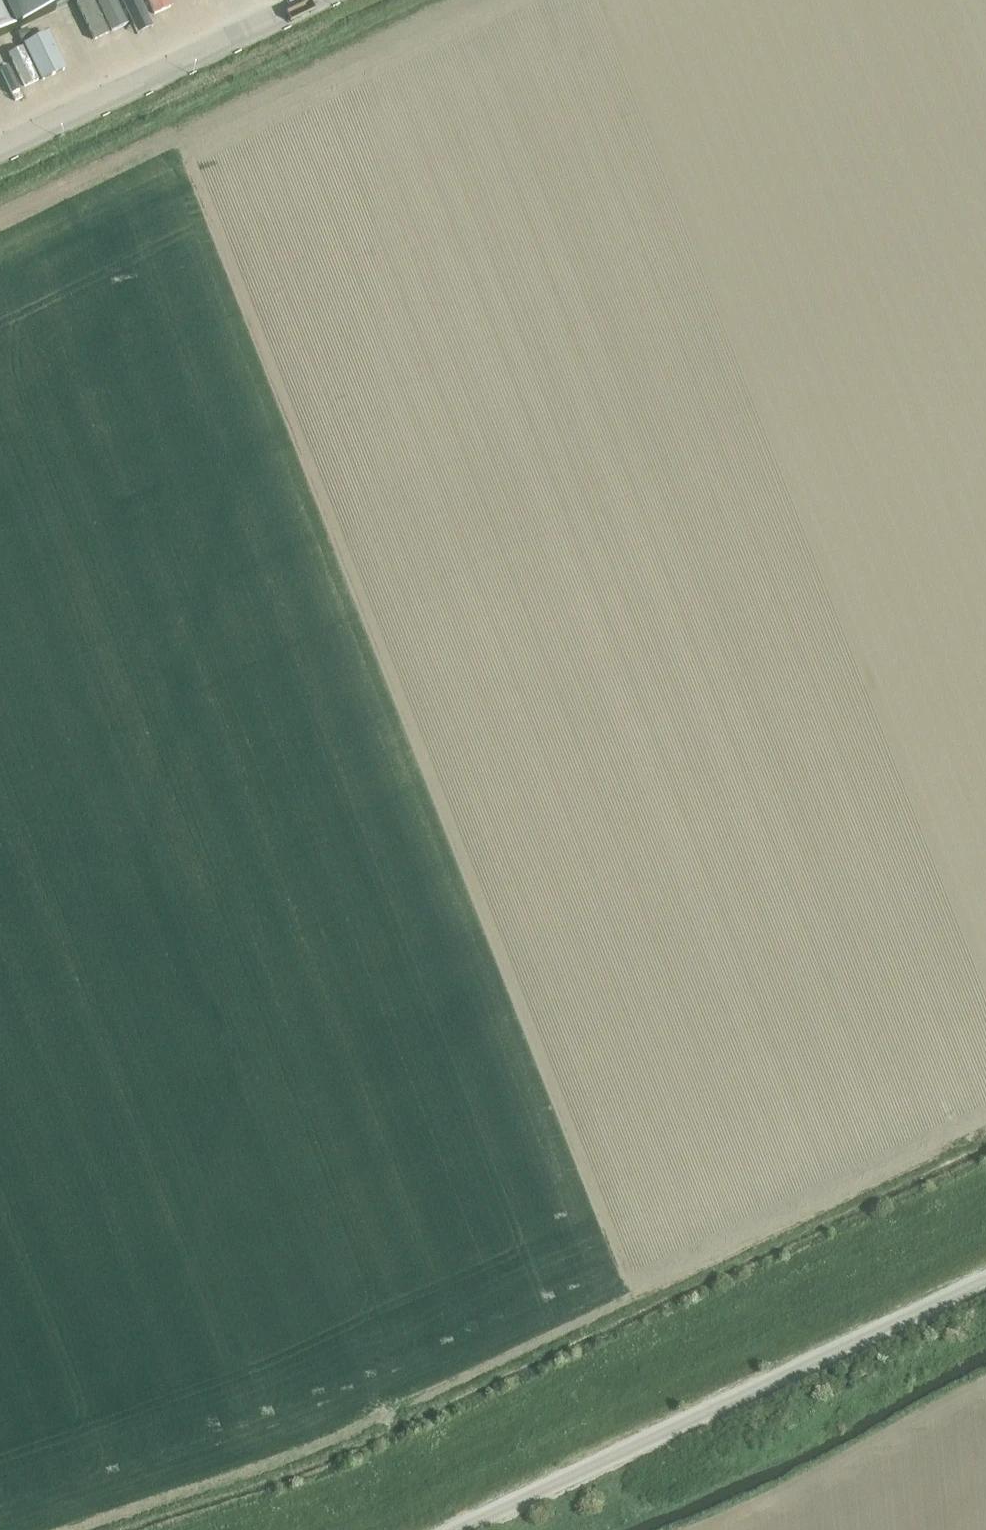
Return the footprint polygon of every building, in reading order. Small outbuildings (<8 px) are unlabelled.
[(80,0),(0,0),(0,38),(80,0)] [(125,31),(113,0),(94,0),(109,37),(125,31)]
